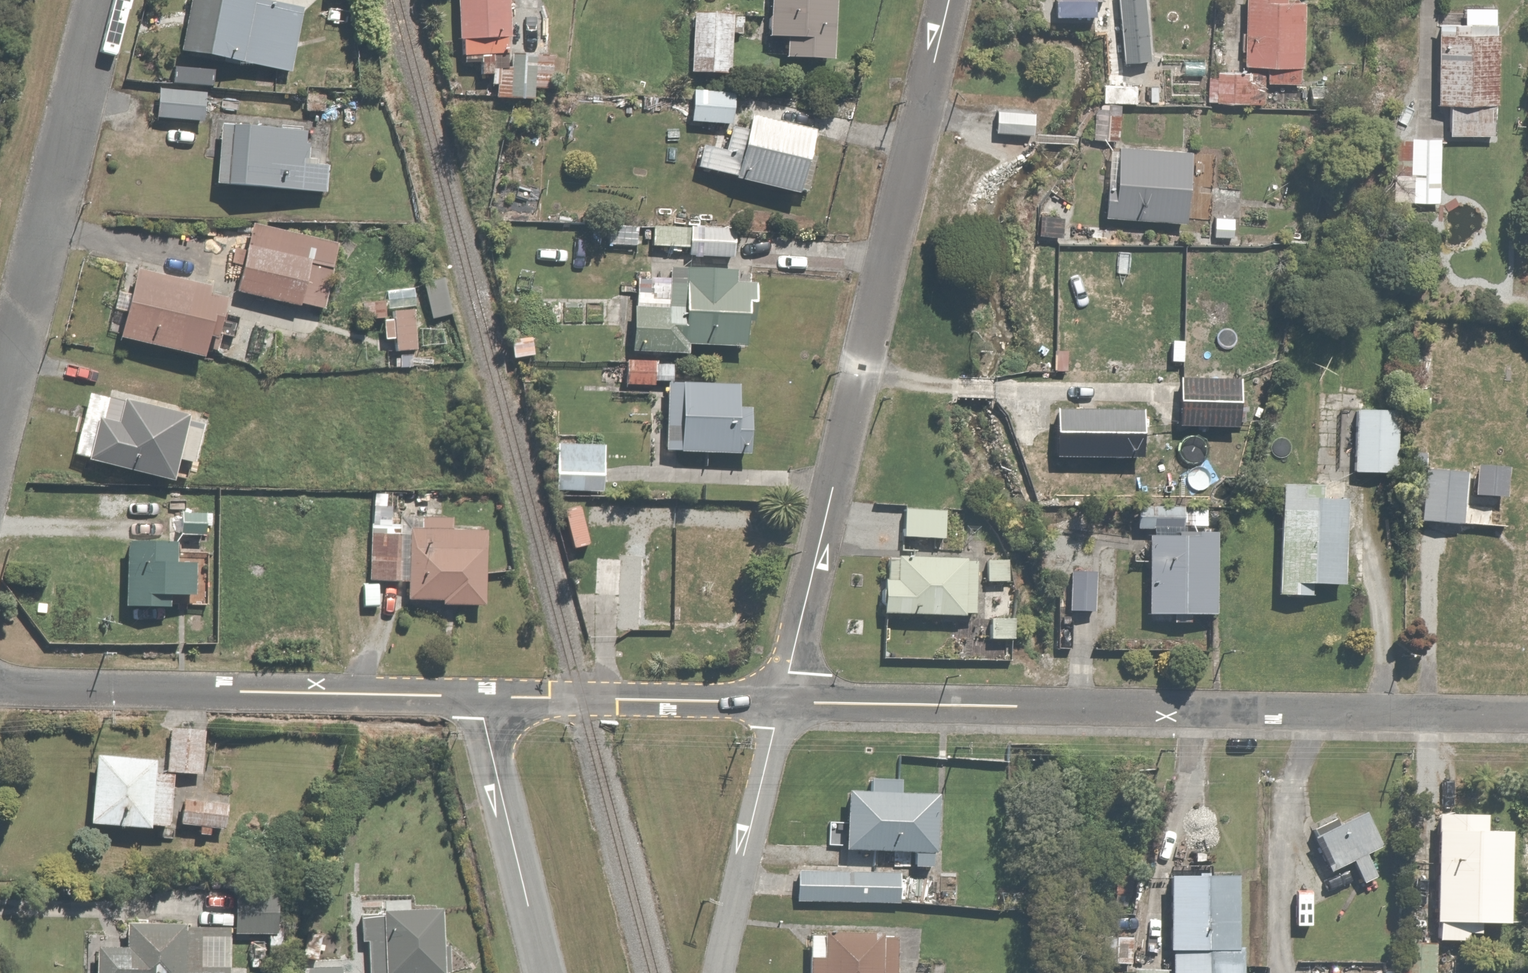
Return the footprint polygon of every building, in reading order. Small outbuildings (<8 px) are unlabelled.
[(247,0),(195,0),(186,56),(295,74),(306,10),(247,0)] [(458,43),(468,43),(467,63),(509,64),(512,0),(460,0),(458,43)] [(774,41),(787,42),(786,63),(837,64),(838,0),(774,0),(774,41)] [(1246,64),(1273,64),(1273,83),(1317,84),(1319,15),(1309,14),(1309,2),(1292,2),(1292,0),(1248,0),(1246,64)] [(1468,19),(1443,19),(1442,107),(1454,107),(1453,135),(1500,136),(1501,7),(1468,7),(1468,19)] [(737,12),(696,10),(693,73),(734,75),(737,12)] [(501,70),(500,102),(556,104),(558,59),(516,58),(516,70),(501,70)] [(1200,69),(1168,66),(1166,94),(1198,96),(1200,69)] [(1265,73),(1211,72),(1210,101),(1264,102),(1265,73)] [(734,86),(696,86),(696,125),(734,125),(734,86)] [(214,90),(163,89),(163,119),(213,120),(214,90)] [(1040,105),(998,105),(998,130),(1040,130),(1040,105)] [(705,143),(697,167),(800,200),(820,140),(755,118),(750,133),(739,130),(732,152),(705,143)] [(315,135),(224,130),(221,192),(331,198),(333,165),(313,164),(315,135)] [(1447,138),(1393,138),(1392,184),(1412,184),(1411,216),(1446,216),(1447,138)] [(1192,141),(1122,141),(1122,187),(1111,187),(1111,224),(1192,224),(1192,141)] [(1238,212),(1214,212),(1214,238),(1238,238),(1238,212)] [(339,247),(253,226),(237,293),(323,314),(339,247)] [(672,271),(672,277),(640,275),(637,329),(636,350),(690,354),(691,346),(747,350),(752,283),(742,282),(743,276),(672,271)] [(220,290),(140,272),(124,344),(206,362),(210,341),(219,343),(227,305),(217,303),(220,290)] [(432,318),(453,315),(447,279),(427,282),(432,318)] [(398,353),(422,352),(419,287),(388,288),(389,299),(367,300),(368,321),(388,320),(389,345),(398,344),(398,353)] [(532,320),(510,324),(518,364),(540,360),(532,320)] [(659,386),(659,358),(629,358),(629,386),(659,386)] [(1259,361),(1211,363),(1212,381),(1186,382),(1188,428),(1240,426),(1239,382),(1259,382),(1259,361)] [(743,384),(671,383),(670,452),(682,452),(682,454),(756,455),(756,412),(742,412),(743,384)] [(207,425),(100,394),(92,422),(101,425),(89,464),(174,489),(182,462),(195,466),(207,425)] [(1143,400),(1060,399),(1059,467),(1079,468),(1079,494),(1119,495),(1119,482),(1158,482),(1158,440),(1143,439),(1143,400)] [(1403,413),(1359,411),(1356,475),(1399,478),(1403,413)] [(607,441),(561,440),(560,490),(606,490),(607,441)] [(1508,465),(1481,464),(1479,499),(1506,500),(1508,465)] [(1427,524),(1465,525),(1465,535),(1455,534),(1454,580),(1459,580),(1458,612),(1517,614),(1520,536),(1502,536),(1503,505),(1466,504),(1467,474),(1428,473),(1427,524)] [(1321,488),(1284,487),(1281,601),(1312,602),(1312,583),(1348,584),(1351,505),(1320,504),(1321,488)] [(948,506),(907,506),(906,540),(948,540),(948,506)] [(1221,536),(1210,536),(1210,510),(1141,510),(1141,542),(1151,542),(1151,619),(1175,618),(1175,626),(1196,626),(1196,619),(1221,619),(1221,536)] [(209,513),(183,511),(182,529),(208,530),(209,513)] [(407,523),(373,521),(371,584),(409,585),(408,605),(490,609),(493,532),(458,531),(458,519),(407,517),(407,523)] [(172,542),(135,542),(135,547),(128,547),(128,612),(176,612),(176,602),(199,602),(199,569),(182,569),(182,557),(172,557),(172,542)] [(629,553),(581,554),(582,596),(629,595),(629,553)] [(891,557),(889,617),(977,620),(979,560),(891,557)] [(989,557),(989,584),(1013,585),(1014,558),(989,557)] [(1098,567),(1074,566),(1072,610),(1096,611),(1098,567)] [(1018,617),(992,617),(992,643),(1018,643),(1018,617)] [(210,731),(173,729),(170,773),(207,776),(210,731)] [(165,762),(101,756),(94,830),(155,836),(155,830),(173,832),(178,778),(163,777),(165,762)] [(919,857),(918,874),(943,875),(946,795),(903,794),(903,782),(875,781),(874,794),(852,793),(849,854),(861,855),(919,857)] [(230,804),(188,800),(185,828),(228,831),(230,804)] [(1339,817),(1311,830),(1333,875),(1357,863),(1368,887),(1382,880),(1370,855),(1384,848),(1368,815),(1344,827),(1339,817)] [(1492,817),(1442,816),(1440,926),(1444,926),(1444,941),(1485,942),(1486,929),(1515,930),(1517,838),(1491,837),(1492,817)] [(907,873),(800,870),(799,902),(906,905),(907,873)] [(1173,875),(1171,953),(1177,953),(1177,972),(1250,972),(1250,946),(1243,946),(1245,877),(1173,875)] [(280,893),(240,892),(239,936),(279,937),(280,893)] [(365,908),(363,943),(371,944),(370,972),(444,972),(447,912),(365,908)] [(190,931),(190,925),(130,925),(131,950),(101,951),(102,972),(233,972),(234,932),(190,931)] [(813,937),(812,972),(907,972),(907,938),(813,937)]
